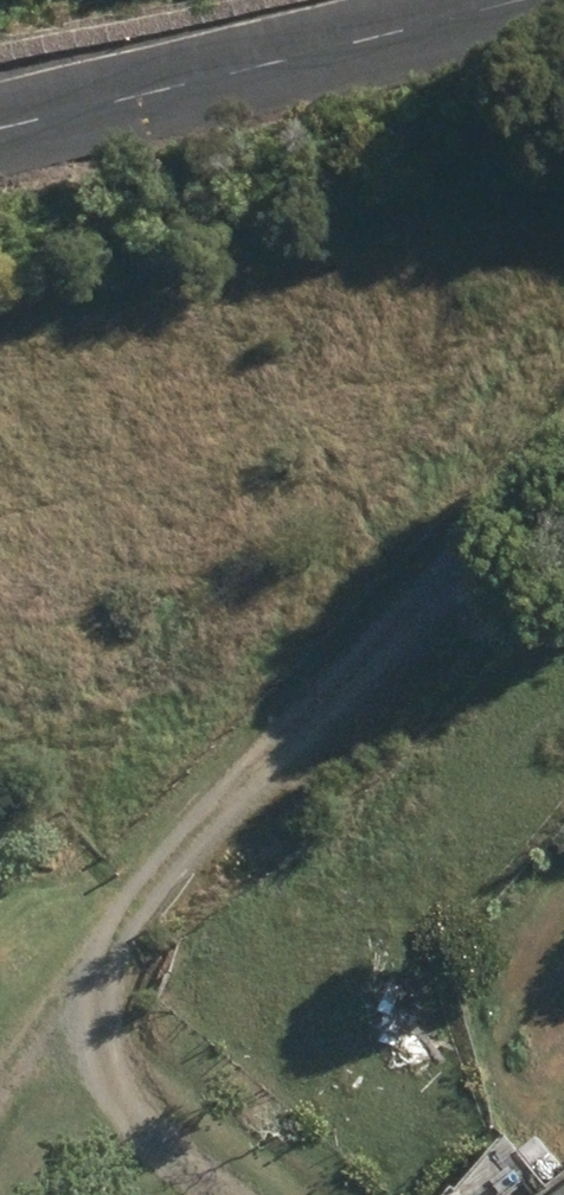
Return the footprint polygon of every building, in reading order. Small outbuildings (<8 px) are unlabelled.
[(551,1179),(563,1169),(563,1151),(549,1132),(527,1150),(551,1179)] [(549,1194),(563,1194),(563,1183),(549,1194)]
